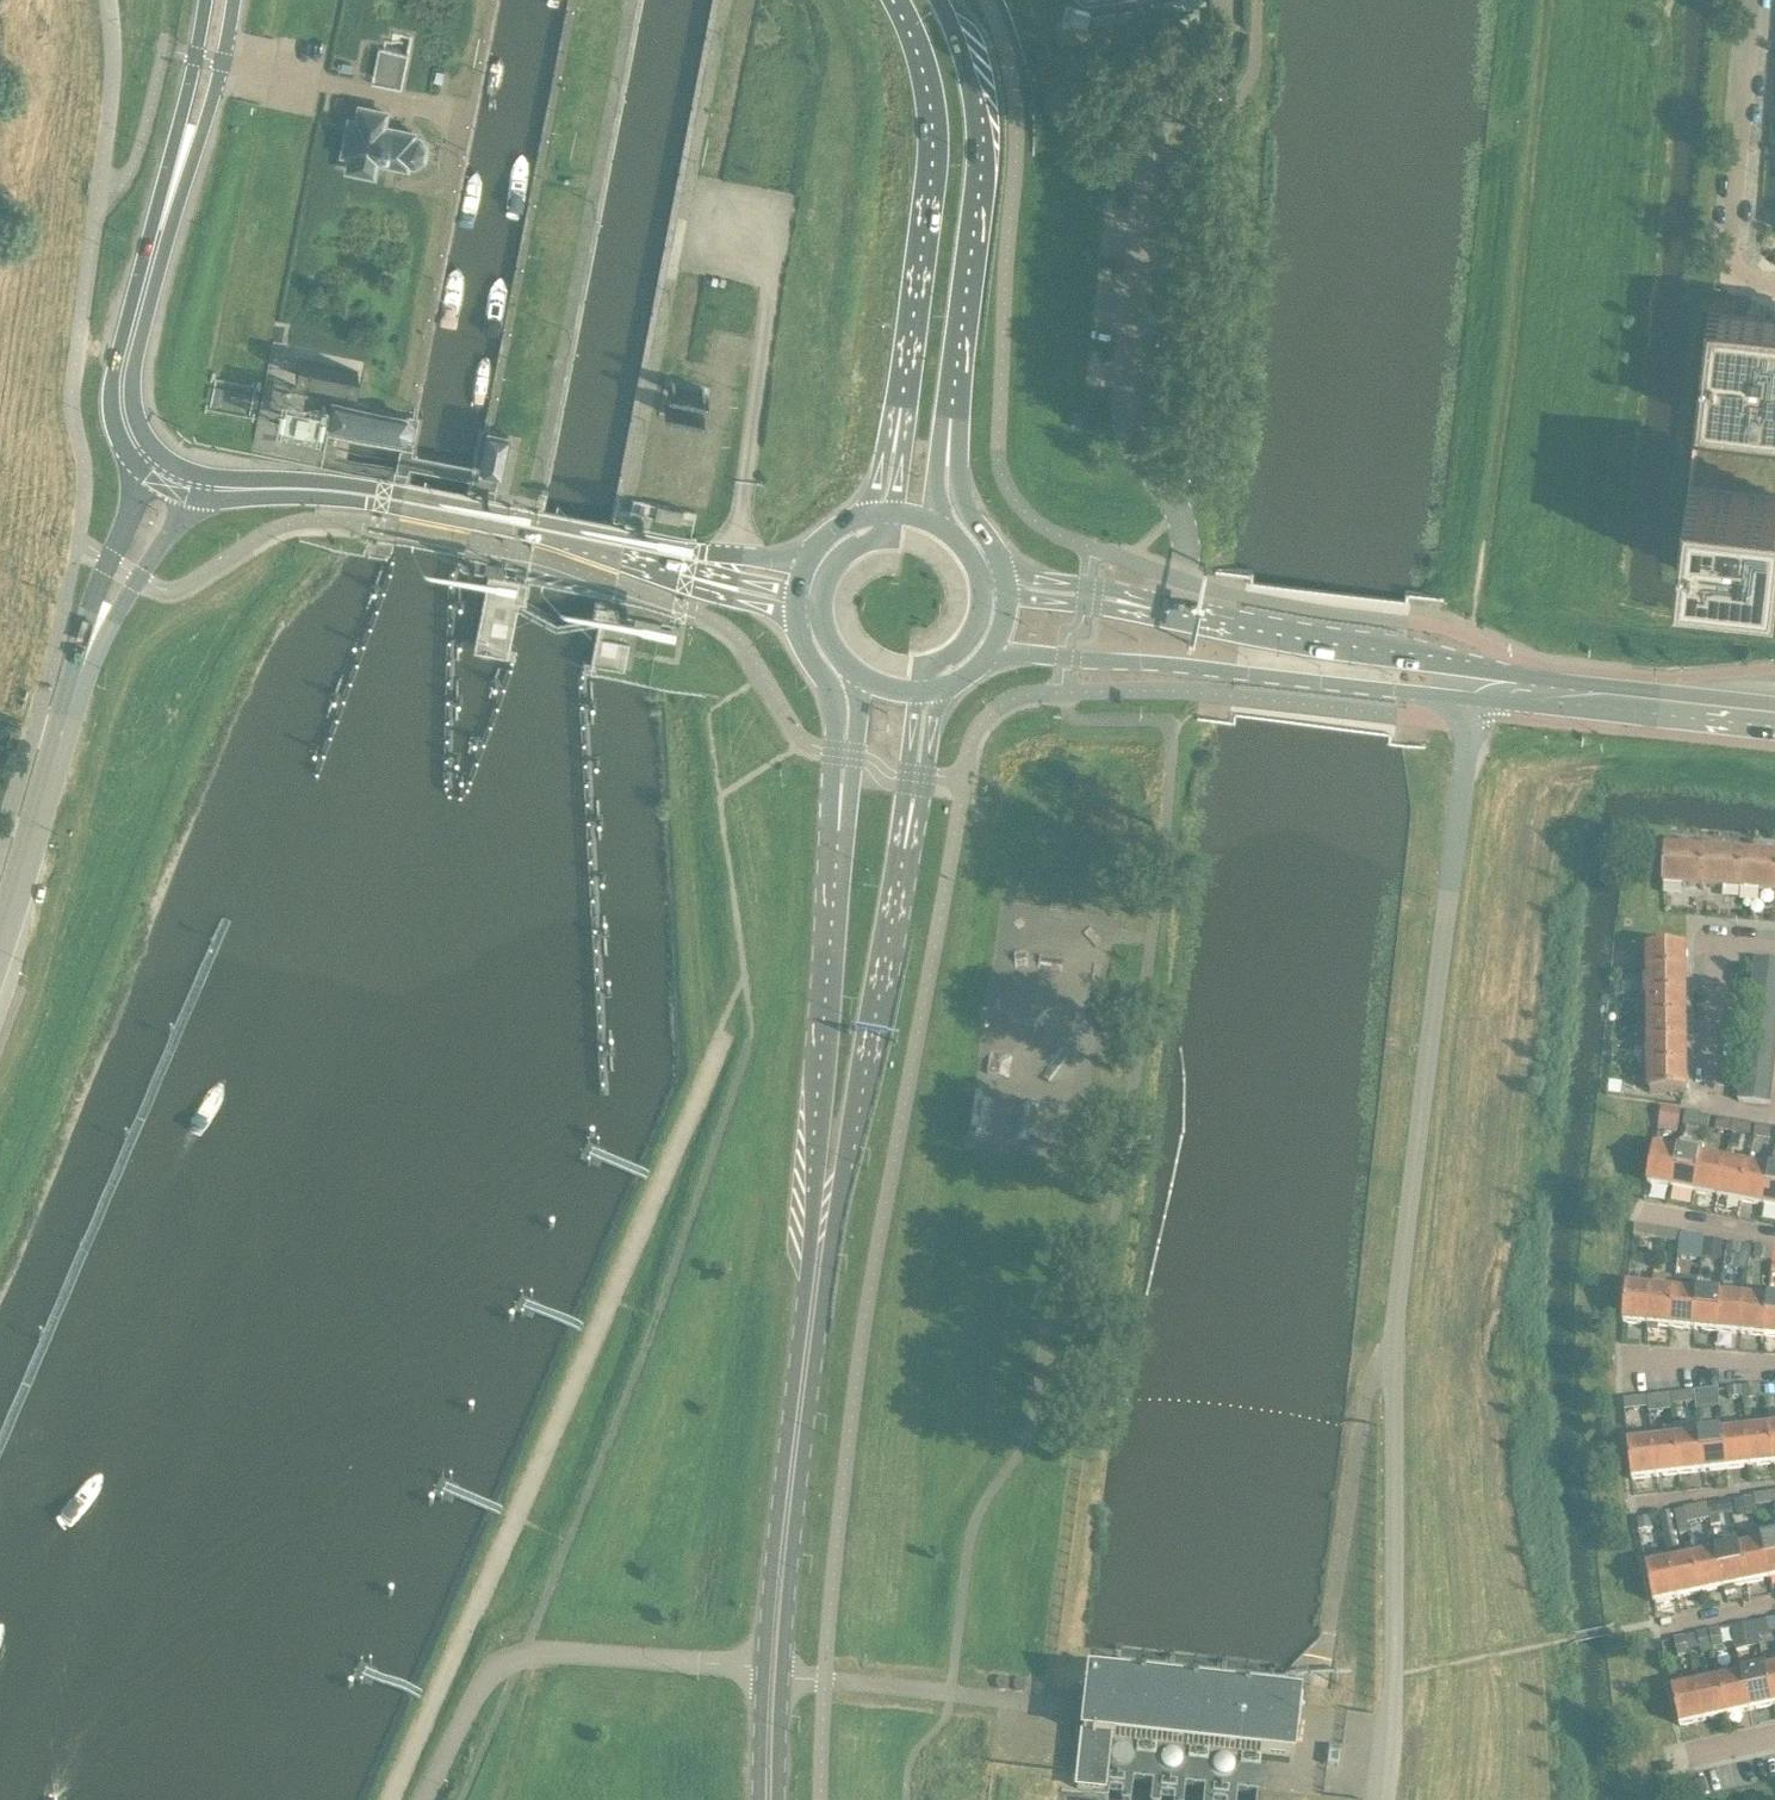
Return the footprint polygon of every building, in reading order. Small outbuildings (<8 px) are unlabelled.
[(365,82),(357,121),(351,120),(345,151),(352,153),(349,167),(373,172),(376,158),(406,164),(407,160),(414,162),(423,156),(425,146),(419,138),(412,136),(413,132),(384,126),(392,87),(401,89),(412,36),(393,32),(392,41),(385,39),(385,40),(362,36),(353,80),(365,82)] [(1680,571),(1774,582),(1774,319),(1771,318),(1721,312),(1720,324),(1708,323),(1698,407),(1689,485),(1680,571)] [(330,424),(403,438),(411,433),(413,423),(407,415),(335,401),(330,424)] [(489,431),(481,470),(500,474),(508,435),(489,431)] [(1664,884),(1702,887),(1705,855),(1666,852),(1664,884)] [(1702,887),(1741,889),(1743,857),(1705,855),(1702,887)] [(1774,892),(1774,859),(1743,857),(1741,889),(1774,892)] [(1649,949),(1649,974),(1685,974),(1685,949),(1649,949)] [(1753,975),(1774,978),(1774,963),(1755,960),(1753,975)] [(1649,974),(1649,998),(1685,997),(1685,974),(1649,974)] [(1752,989),(1774,992),(1774,978),(1753,975),(1752,989)] [(1750,1003),(1774,1006),(1774,992),(1752,989),(1750,1003)] [(1649,998),(1650,1022),(1685,1021),(1685,997),(1649,998)] [(1748,1018),(1774,1021),(1774,1006),(1750,1003),(1748,1018)] [(1747,1032),(1774,1035),(1774,1021),(1748,1018),(1747,1032)] [(1650,1022),(1650,1045),(1686,1045),(1685,1021),(1650,1022)] [(1745,1045),(1774,1049),(1774,1035),(1747,1032),(1745,1045)] [(1650,1045),(1650,1070),(1686,1070),(1686,1045),(1650,1045)] [(1744,1059),(1774,1063),(1774,1049),(1745,1045),(1744,1059)] [(1742,1074),(1774,1077),(1774,1066),(1774,1063),(1744,1059),(1742,1074)] [(1686,1070),(1650,1070),(1650,1094),(1686,1094),(1686,1070)] [(1742,1074),(1740,1088),(1772,1091),(1774,1077),(1742,1074)] [(1772,1091),(1740,1088),(1739,1101),(1770,1106),(1772,1091)] [(1663,1109),(1659,1128),(1678,1132),(1682,1113),(1663,1109)] [(1684,1127),(1708,1131),(1710,1119),(1686,1115),(1684,1127)] [(1716,1129),(1731,1131),(1732,1122),(1718,1119),(1716,1129)] [(1732,1131),(1750,1134),(1751,1125),(1733,1122),(1732,1131)] [(1755,1135),(1769,1138),(1771,1128),(1757,1126),(1755,1135)] [(1672,1189),(1695,1193),(1702,1159),(1704,1146),(1682,1142),(1680,1148),(1672,1189)] [(1648,1184),(1672,1189),(1680,1148),(1669,1145),(1667,1152),(1655,1150),(1648,1184)] [(1695,1193),(1718,1198),(1727,1156),(1715,1154),(1714,1161),(1702,1159),(1695,1193)] [(1718,1198),(1741,1202),(1748,1168),(1736,1166),(1738,1158),(1727,1156),(1718,1198)] [(1774,1209),(1774,1161),(1773,1166),(1772,1173),(1765,1207),(1774,1209)] [(1741,1202),(1765,1207),(1772,1173),(1773,1166),(1761,1163),(1760,1170),(1748,1168),(1741,1202)] [(1634,1234),(1656,1238),(1657,1229),(1636,1225),(1634,1234)] [(1657,1229),(1656,1238),(1680,1243),(1682,1234),(1657,1229)] [(1680,1243),(1678,1259),(1703,1261),(1704,1248),(1704,1244),(1705,1239),(1696,1237),(1682,1234),(1680,1243)] [(1705,1241),(1704,1258),(1720,1260),(1722,1242),(1705,1241)] [(1726,1269),(1749,1273),(1753,1248),(1729,1244),(1726,1269)] [(1755,1258),(1772,1262),(1774,1252),(1756,1249),(1755,1258)] [(1671,1328),(1695,1330),(1699,1289),(1699,1284),(1676,1282),(1675,1293),(1671,1328)] [(1624,1323),(1648,1326),(1652,1285),(1640,1284),(1639,1290),(1627,1289),(1624,1323)] [(1660,1327),(1671,1328),(1675,1293),(1663,1292),(1664,1286),(1652,1285),(1648,1326),(1649,1326),(1648,1332),(1659,1333),(1660,1327)] [(1695,1330),(1719,1332),(1722,1298),(1710,1297),(1711,1290),(1699,1289),(1695,1330)] [(1719,1332),(1742,1335),(1746,1293),(1722,1291),(1722,1298),(1719,1332)] [(1742,1335),(1765,1337),(1769,1302),(1757,1301),(1758,1294),(1746,1293),(1742,1335)] [(1774,1338),(1774,1303),(1769,1302),(1765,1337),(1774,1338)] [(1766,1398),(1774,1397),(1774,1389),(1774,1387),(1765,1388),(1766,1398)] [(1743,1389),(1743,1400),(1762,1398),(1761,1388),(1743,1389)] [(1729,1390),(1729,1401),(1743,1400),(1743,1389),(1729,1390)] [(1696,1406),(1697,1412),(1720,1410),(1718,1391),(1695,1394),(1696,1406)] [(1673,1397),(1673,1408),(1696,1406),(1695,1394),(1673,1397)] [(1649,1410),(1649,1414),(1673,1411),(1671,1397),(1647,1399),(1649,1410)] [(1624,1400),(1626,1412),(1649,1410),(1647,1399),(1624,1400)] [(1674,1426),(1676,1440),(1680,1475),(1703,1472),(1699,1434),(1699,1431),(1698,1431),(1697,1424),(1674,1426)] [(1746,1426),(1746,1432),(1750,1467),(1774,1464),(1770,1430),(1758,1431),(1757,1425),(1746,1426)] [(1735,1434),(1723,1435),(1727,1470),(1750,1467),(1746,1432),(1746,1426),(1734,1427),(1734,1430),(1735,1434)] [(1699,1431),(1699,1434),(1703,1472),(1727,1470),(1723,1435),(1711,1436),(1710,1429),(1699,1431)] [(1652,1436),(1652,1439),(1656,1477),(1680,1475),(1676,1440),(1664,1442),(1663,1435),(1652,1436)] [(1656,1477),(1652,1439),(1652,1436),(1640,1437),(1641,1444),(1628,1445),(1632,1480),(1656,1477)] [(1755,1497),(1755,1498),(1757,1507),(1771,1504),(1774,1504),(1774,1494),(1755,1497)] [(1755,1498),(1736,1501),(1739,1518),(1758,1515),(1757,1507),(1755,1498)] [(1732,1513),(1730,1502),(1709,1506),(1711,1517),(1732,1513)] [(1711,1517),(1709,1506),(1685,1509),(1687,1524),(1711,1519),(1711,1517)] [(1675,1513),(1679,1531),(1687,1529),(1683,1511),(1675,1513)] [(1660,1515),(1667,1552),(1676,1550),(1669,1514),(1660,1515)] [(1645,1518),(1646,1523),(1647,1527),(1661,1525),(1659,1515),(1645,1518)] [(1752,1547),(1740,1550),(1747,1584),(1770,1579),(1763,1545),(1761,1539),(1751,1541),(1752,1547)] [(1715,1545),(1715,1548),(1716,1555),(1724,1589),(1725,1595),(1736,1593),(1734,1586),(1747,1584),(1740,1550),(1738,1541),(1715,1545)] [(1763,1545),(1770,1579),(1774,1578),(1774,1543),(1763,1545)] [(1705,1557),(1693,1559),(1700,1593),(1724,1589),(1716,1555),(1715,1548),(1704,1551),(1705,1557)] [(1669,1558),(1670,1561),(1677,1598),(1700,1593),(1693,1559),(1682,1562),(1680,1555),(1669,1558)] [(1677,1598),(1670,1561),(1669,1558),(1658,1560),(1659,1566),(1646,1569),(1654,1603),(1677,1598)] [(1758,1632),(1759,1636),(1774,1633),(1774,1618),(1756,1622),(1758,1632)] [(1731,1627),(1736,1651),(1759,1646),(1754,1623),(1731,1627)] [(1709,1632),(1711,1641),(1713,1651),(1722,1649),(1719,1630),(1709,1632)] [(1687,1638),(1690,1654),(1711,1650),(1707,1634),(1687,1638)] [(1674,1639),(1678,1658),(1687,1656),(1683,1638),(1674,1639)] [(1741,1670),(1742,1673),(1750,1711),(1773,1706),(1766,1672),(1754,1674),(1752,1668),(1741,1670)] [(1731,1679),(1719,1682),(1727,1716),(1750,1711),(1742,1673),(1741,1670),(1730,1673),(1731,1679)] [(1766,1672),(1773,1706),(1774,1705),(1774,1670),(1766,1672)] [(1695,1681),(1696,1684),(1704,1721),(1727,1716),(1719,1682),(1708,1684),(1706,1678),(1695,1681)] [(1696,1684),(1695,1681),(1684,1683),(1685,1689),(1673,1692),(1680,1726),(1704,1721),(1696,1684)] [(1241,1696),(1241,1699),(1195,1694),(1195,1691),(1189,1690),(1188,1693),(1142,1688),(1143,1685),(1137,1685),(1136,1688),(1087,1682),(1075,1789),(1102,1792),(1107,1737),(1291,1757),(1296,1705),(1247,1699),(1247,1697),(1241,1696)] [(1329,1748),(1326,1766),(1339,1767),(1341,1749),(1329,1748)]
